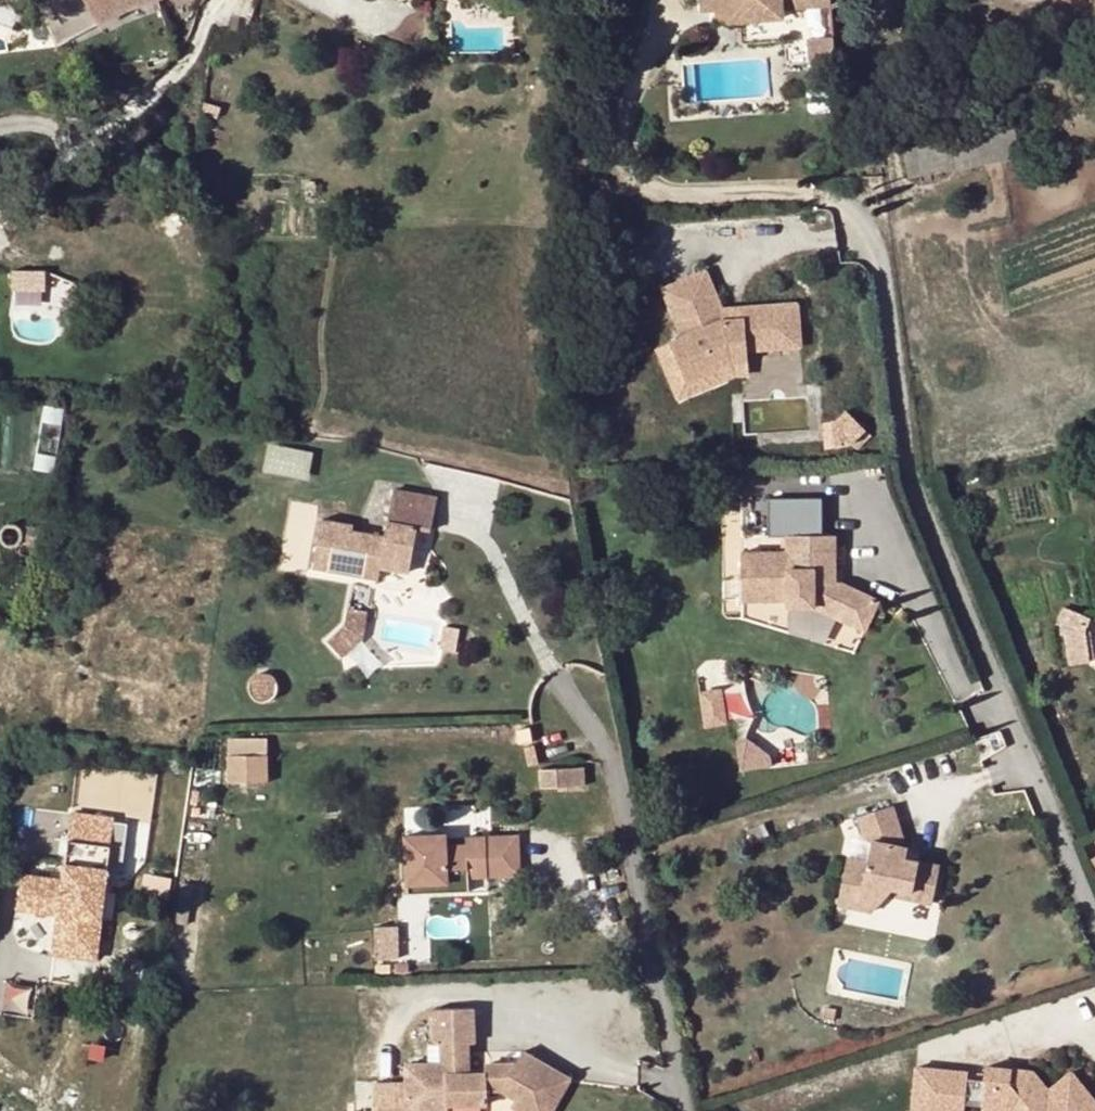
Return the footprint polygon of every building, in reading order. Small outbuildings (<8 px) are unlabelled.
[(61,0),(60,0),(41,12),(51,29),(71,18),(61,0)] [(105,35),(100,25),(120,13),(139,6),(153,0),(61,0),(71,18),(87,44),(105,35)] [(158,0),(153,0),(139,6),(143,16),(161,10),(158,0)] [(786,7),(786,0),(733,0),(734,12),(786,7)] [(836,0),(786,0),(786,7),(788,31),(813,28),(815,53),(840,50),(836,0)] [(120,13),(100,25),(105,35),(127,23),(120,13)] [(320,183),(311,184),(311,191),(321,192),(320,183)] [(13,270),(13,290),(48,289),(48,269),(13,270)] [(803,351),(802,308),(745,309),(746,319),(727,320),(726,309),(709,272),(665,290),(685,337),(672,343),(688,381),(733,361),(751,360),(751,353),(803,351)] [(727,320),(746,319),(745,309),(726,309),(727,320)] [(733,361),(688,381),(672,343),(659,348),(681,398),(735,374),(751,373),(751,360),(733,361)] [(849,426),(837,427),(838,453),(861,452),(877,435),(858,417),(849,426)] [(266,469),(311,477),(315,450),(271,442),(266,469)] [(394,488),(389,522),(418,528),(417,530),(430,532),(438,496),(394,488)] [(791,538),(792,554),(744,555),(743,600),(792,600),(791,609),(815,608),(866,633),(881,602),(849,586),(840,586),(841,539),(829,539),(830,514),(792,514),(791,538)] [(417,530),(418,528),(389,522),(385,537),(351,530),(352,526),(322,521),(317,541),(414,553),(417,530)] [(37,542),(38,531),(21,529),(23,533),(23,536),(23,541),(37,542)] [(370,567),(379,569),(408,574),(414,553),(317,541),(313,570),(369,579),(370,567)] [(379,569),(370,567),(369,579),(377,581),(379,569)] [(351,608),(350,622),(329,643),(346,657),(363,639),(367,611),(351,608)] [(1091,619),(1070,610),(1063,628),(1068,665),(1090,661),(1086,631),(1091,619)] [(725,686),(701,688),(705,725),(728,723),(725,686)] [(226,781),(270,781),(270,736),(226,736),(226,781)] [(741,740),(742,767),(771,765),(771,756),(752,757),(751,739),(741,740)] [(542,791),(575,790),(574,770),(542,771),(542,791)] [(585,770),(574,770),(575,790),(586,789),(585,770)] [(844,896),(883,905),(897,888),(917,891),(917,895),(938,888),(942,866),(921,863),(920,870),(909,868),(912,851),(908,850),(894,807),(859,818),(869,841),(875,840),(871,864),(851,861),(844,896)] [(66,853),(77,855),(80,834),(67,834),(66,853)] [(468,880),(488,879),(487,839),(466,839),(466,846),(447,846),(447,835),(406,837),(408,886),(449,886),(449,870),(468,870),(468,880)] [(518,837),(487,839),(488,879),(520,878),(518,837)] [(107,869),(68,864),(60,932),(99,938),(107,869)] [(468,870),(449,870),(449,886),(449,894),(468,893),(468,880),(468,870)] [(449,894),(449,886),(408,886),(408,895),(449,894)] [(938,888),(917,895),(915,901),(935,904),(938,888)] [(883,905),(844,896),(842,907),(877,914),(883,905)] [(400,958),(397,924),(376,926),(379,960),(400,958)] [(372,1110),(406,1110),(405,1100),(442,1098),(442,1110),(482,1108),(482,1089),(497,1089),(515,1099),(510,1108),(516,1110),(530,1110),(535,1103),(547,1110),(550,1110),(568,1080),(521,1051),(511,1065),(505,1075),(482,1077),(468,1076),(467,1046),(474,1046),(472,1011),(432,1010),(433,1047),(440,1046),(440,1067),(404,1069),(405,1086),(371,1087),(372,1110)] [(1073,1069),(1051,1085),(1036,1066),(987,1063),(986,1077),(969,1075),(970,1069),(916,1064),(912,1110),(966,1110),(967,1099),(984,1101),(983,1110),(1094,1110),(1094,1095),(1073,1069)] [(482,1077),(505,1075),(511,1065),(482,1066),(482,1077)] [(405,1100),(406,1110),(442,1110),(442,1098),(405,1100)]
